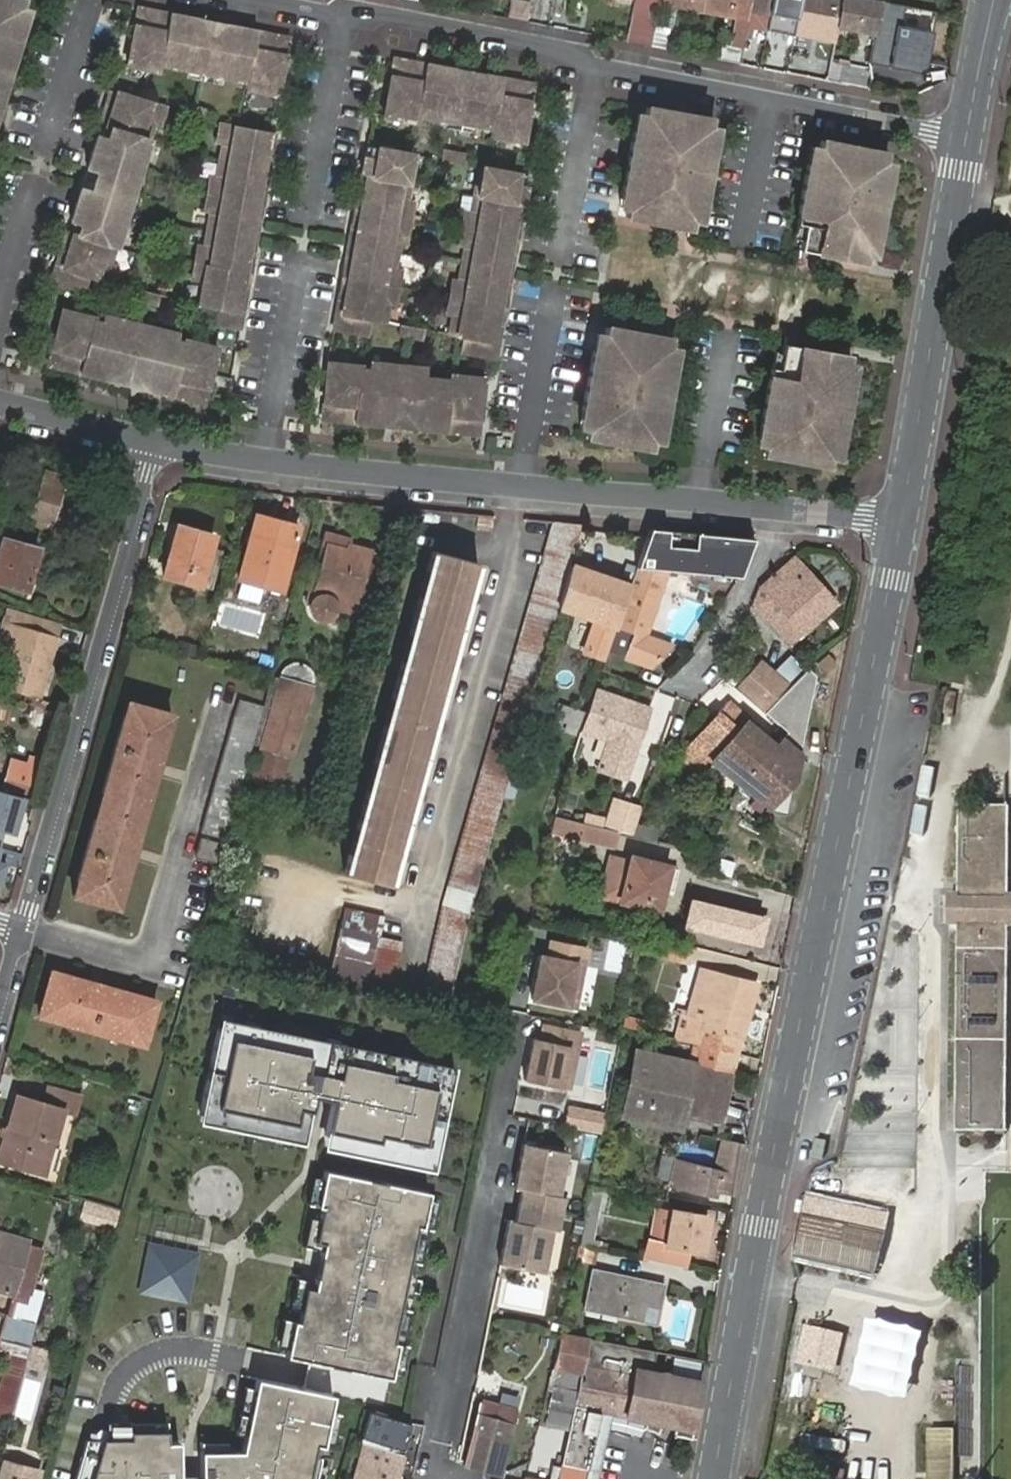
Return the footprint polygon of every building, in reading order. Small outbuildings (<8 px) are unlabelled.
[(22,25),(15,23),(22,0),(0,0),(0,97),(22,25)] [(627,42),(651,46),(660,5),(704,13),(736,19),(731,46),(744,48),(750,12),(752,0),(636,0),(627,42)] [(750,12),(768,15),(771,0),(752,0),(750,12)] [(768,15),(797,21),(801,0),(771,0),(768,15)] [(843,0),(801,0),(797,21),(795,36),(835,43),(837,29),(843,0)] [(883,2),(870,0),(843,0),(837,29),(876,36),(883,2)] [(905,6),(883,2),(876,36),(870,62),(892,67),(919,71),(928,67),(933,33),(901,26),(905,6)] [(209,20),(141,6),(136,31),(143,33),(141,42),(134,40),(130,64),(161,70),(163,62),(249,80),(247,87),(279,93),(291,36),(229,24),(226,40),(206,37),(209,20)] [(458,69),(397,57),(392,82),(399,83),(397,92),(390,91),(386,114),(417,121),(419,113),(494,128),(493,135),(524,142),(529,118),(522,117),(524,108),(531,109),(536,85),(480,73),(476,90),(455,85),(458,69)] [(166,109),(111,92),(105,108),(112,110),(106,130),(110,131),(107,142),(97,138),(87,169),(97,172),(90,194),(80,191),(71,222),(81,225),(78,235),(74,234),(68,254),(61,252),(52,283),(83,293),(88,277),(111,285),(116,268),(110,266),(154,124),(160,126),(166,109)] [(706,144),(711,119),(649,106),(643,132),(635,130),(623,190),(632,191),(627,216),(673,225),(676,210),(692,213),(697,190),(706,191),(715,146),(706,144)] [(278,132),(224,121),(220,138),(227,139),(219,178),(213,176),(207,207),(213,208),(206,246),(200,245),(193,276),(204,278),(200,301),(210,304),(207,319),(240,326),(243,309),(237,308),(241,284),(248,286),(254,256),(247,254),(255,216),(261,217),(267,187),(261,185),(268,147),(275,148),(278,132)] [(885,154),(823,141),(817,167),(809,165),(800,210),(809,212),(804,235),(820,238),(817,254),(863,263),(868,238),(877,240),(889,180),(880,179),(885,154)] [(408,200),(417,154),(379,147),(376,158),(366,156),(363,173),(367,174),(364,192),(359,192),(353,222),(358,223),(350,261),(346,260),(340,290),(345,291),(341,310),(336,309),(332,326),(365,332),(368,316),(384,320),(388,300),(394,302),(401,270),(394,269),(401,232),(407,233),(414,202),(408,200)] [(445,147),(442,159),(465,164),(467,152),(445,147)] [(466,353),(499,359),(502,342),(497,341),(501,322),(506,323),(512,293),(507,292),(514,254),(519,255),(525,224),(521,223),(524,205),(529,206),(532,189),(522,187),(524,175),(486,168),(477,214),(470,213),(464,245),(471,246),(463,283),(457,281),(451,313),(457,314),(453,334),(469,337),(466,353)] [(95,318),(63,310),(57,337),(64,338),(61,348),(54,346),(49,365),(117,382),(121,366),(147,372),(143,388),(204,403),(218,348),(186,340),(185,344),(161,337),(163,330),(121,320),(119,327),(94,321),(95,318)] [(648,352),(651,337),(605,328),(600,353),(591,351),(580,411),(588,412),(583,437),(646,450),(651,425),(659,426),(668,381),(660,379),(664,356),(648,352)] [(842,374),(845,353),(799,346),(796,362),(780,359),(776,383),(768,381),(760,427),(768,428),(764,454),(827,464),(831,439),(839,440),(850,375),(842,374)] [(324,398),(322,417),(478,434),(480,415),(473,414),(473,404),(481,405),(484,378),(452,374),(451,380),(408,376),(409,365),(387,363),(386,370),(361,367),(361,364),(329,361),(326,388),(333,388),(332,399),(324,398)] [(44,471),(31,516),(51,521),(65,476),(44,471)] [(255,513),(250,533),(270,538),(276,518),(255,513)] [(491,514),(476,513),(475,526),(490,527),(491,514)] [(270,538),(250,533),(239,577),(281,589),(299,525),(276,518),(270,538)] [(422,998),(448,1003),(456,969),(468,913),(494,809),(516,722),(533,676),(544,649),(580,522),(552,520),(439,920),(422,998)] [(198,585),(209,547),(213,534),(177,524),(163,574),(198,585)] [(629,584),(615,624),(634,631),(642,633),(664,569),(740,575),(753,537),(649,527),(629,584)] [(345,548),(346,542),(328,538),(317,534),(308,565),(315,567),(322,541),(327,543),(345,548)] [(0,546),(0,581),(24,589),(37,546),(3,536),(0,546)] [(354,598),(367,552),(368,548),(346,542),(345,548),(327,543),(322,541),(315,567),(308,565),(306,564),(301,583),(304,584),(301,594),(305,595),(305,599),(306,603),(308,607),(311,610),(316,611),(317,612),(320,612),(324,611),(328,609),(331,607),(333,603),(335,597),(352,602),(354,598)] [(220,550),(209,547),(198,585),(209,588),(220,550)] [(398,698),(394,711),(390,726),(384,724),(374,760),(380,761),(376,775),(372,790),(366,788),(356,823),(362,825),(359,839),(355,851),(348,850),(342,871),(383,881),(390,855),(397,857),(401,845),(394,844),(401,816),(409,791),(416,792),(419,781),(412,779),(419,753),(427,727),(434,728),(437,717),(430,714),(438,688),(445,661),(452,664),(455,655),(448,652),(456,624),(463,598),(470,600),(473,589),(467,586),(474,559),(434,548),(428,568),(434,570),(430,583),(426,596),(420,595),(411,631),(416,633),(412,647),(408,661),(402,659),(392,696),(398,698)] [(378,555),(367,552),(354,598),(365,601),(378,555)] [(791,556),(761,584),(782,607),(770,620),(790,641),(835,600),(805,566),(802,568),(791,556)] [(481,561),(474,559),(467,586),(473,589),(481,561)] [(425,581),(430,583),(434,570),(428,568),(425,581)] [(577,610),(615,624),(629,584),(590,570),(577,610)] [(425,581),(420,595),(426,596),(430,583),(425,581)] [(237,582),(234,595),(260,602),(263,588),(237,582)] [(365,601),(354,598),(352,602),(335,597),(333,603),(362,612),(365,601)] [(462,626),(470,600),(463,598),(456,624),(462,626)] [(0,682),(0,683),(38,694),(58,624),(7,608),(2,624),(15,628),(0,682)] [(455,655),(462,626),(456,624),(448,652),(455,655)] [(63,643),(81,647),(85,634),(67,629),(63,643)] [(406,645),(412,647),(416,633),(411,631),(406,645)] [(642,633),(634,631),(624,658),(649,666),(668,643),(642,633)] [(186,654),(203,659),(206,649),(188,643),(186,654)] [(406,645),(402,659),(408,661),(412,647),(406,645)] [(494,809),(468,913),(544,649),(533,676),(516,722),(494,809)] [(759,659),(738,683),(762,705),(783,681),(759,659)] [(444,690),(452,664),(445,661),(438,688),(444,690)] [(301,671),(297,670),(296,670),(293,669),(289,670),(285,671),(282,673),(280,677),(260,746),(289,754),(308,685),(308,681),(306,677),(304,674),(301,671)] [(797,683),(779,703),(776,700),(768,709),(786,724),(811,695),(797,683)] [(437,717),(444,690),(438,688),(430,714),(437,717)] [(611,694),(593,688),(587,703),(584,714),(579,731),(597,737),(627,747),(640,707),(610,696),(611,694)] [(0,702),(0,717),(41,728),(46,710),(43,709),(45,702),(3,691),(0,702)] [(388,709),(394,711),(398,698),(392,696),(388,709)] [(126,698),(122,712),(127,713),(130,699),(126,698)] [(122,712),(100,789),(104,790),(96,817),(92,815),(74,878),(78,879),(74,892),(110,903),(114,890),(118,891),(141,814),(136,813),(144,785),(149,787),(167,725),(162,723),(166,710),(130,699),(127,713),(122,712)] [(712,758),(738,781),(773,741),(727,701),(692,739),(677,757),(698,775),(712,758)] [(390,726),(394,711),(388,709),(384,724),(390,726)] [(171,711),(166,710),(162,723),(167,725),(171,711)] [(232,713),(200,830),(224,836),(256,719),(232,713)] [(426,754),(434,728),(427,727),(419,753),(426,754)] [(807,761),(778,736),(773,741),(738,781),(767,806),(807,761)] [(627,747),(597,737),(587,766),(616,777),(627,747)] [(419,781),(426,754),(419,753),(412,779),(419,781)] [(370,773),(376,775),(380,761),(374,760),(370,773)] [(9,769),(4,785),(37,794),(41,778),(9,769)] [(370,773),(366,788),(372,790),(376,775),(370,773)] [(141,814),(149,787),(144,785),(136,813),(141,814)] [(104,790),(100,789),(92,815),(96,817),(104,790)] [(23,796),(0,790),(0,838),(2,830),(12,833),(23,796)] [(409,818),(416,792),(409,791),(401,816),(409,818)] [(615,829),(631,832),(637,806),(609,800),(603,826),(615,829)] [(960,810),(959,901),(1009,903),(1010,811),(960,810)] [(582,820),(553,813),(549,828),(578,835),(582,820)] [(401,845),(409,818),(401,816),(394,844),(401,845)] [(603,826),(582,820),(578,835),(611,844),(615,829),(603,826)] [(352,837),(359,839),(362,825),(356,823),(352,837)] [(200,836),(196,853),(215,858),(219,841),(200,836)] [(352,837),(348,850),(355,851),(359,839),(352,837)] [(390,884),(397,857),(390,855),(383,881),(390,884)] [(620,899),(629,860),(609,856),(600,895),(620,899)] [(629,860),(620,899),(656,907),(660,886),(671,889),(676,866),(630,856),(629,860)] [(70,891),(74,892),(78,879),(74,878),(70,891)] [(115,905),(118,891),(114,890),(110,903),(115,905)] [(770,918),(688,897),(680,927),(763,948),(770,918)] [(370,962),(365,985),(388,990),(400,940),(346,929),(339,955),(370,962)] [(956,1135),(1007,1135),(1009,929),(958,929),(956,1135)] [(578,1009),(589,951),(551,944),(548,961),(541,959),(533,1001),(578,1009)] [(736,1049),(756,982),(695,964),(677,1035),(699,1040),(736,1049)] [(65,977),(65,973),(49,968),(36,1011),(141,1042),(153,999),(135,994),(134,998),(120,993),(121,990),(80,978),(78,981),(65,977)] [(80,978),(65,973),(65,977),(78,981),(80,978)] [(453,1066),(224,1019),(202,1122),(304,1142),(314,1093),(324,1095),(335,1098),(325,1145),(432,1167),(453,1066)] [(571,1090),(582,1032),(545,1025),(541,1041),(534,1040),(526,1081),(571,1090)] [(686,1038),(677,1035),(665,1082),(642,1076),(636,1097),(680,1109),(694,1059),(699,1040),(686,1038)] [(731,1069),(736,1049),(699,1040),(694,1059),(731,1069)] [(694,1059),(680,1109),(720,1120),(734,1070),(731,1069),(694,1059)] [(52,1136),(61,1105),(73,1108),(77,1091),(46,1082),(42,1099),(14,1091),(0,1144),(0,1158),(37,1167),(46,1135),(52,1136)] [(568,1105),(565,1128),(602,1132),(605,1109),(568,1105)] [(43,1169),(52,1136),(46,1135),(37,1167),(43,1169)] [(735,1193),(744,1141),(721,1137),(714,1166),(695,1161),(685,1159),(675,1156),(668,1182),(716,1193),(717,1188),(735,1193)] [(566,1153),(521,1145),(513,1190),(523,1192),(517,1224),(507,1222),(498,1266),(552,1277),(561,1232),(559,1231),(565,1199),(557,1198),(566,1153)] [(685,1159),(695,1161),(697,1154),(687,1151),(685,1159)] [(431,1188),(324,1166),(316,1205),(322,1207),(315,1240),(325,1242),(319,1268),(314,1291),(308,1290),(301,1323),(293,1322),(286,1359),(389,1380),(397,1342),(392,1341),(406,1272),(416,1225),(423,1227),(431,1188)] [(602,1186),(591,1183),(584,1215),(579,1244),(598,1248),(600,1239),(592,1238),(602,1186)] [(803,1199),(793,1255),(877,1273),(888,1217),(803,1199)] [(672,1209),(667,1243),(651,1240),(648,1256),(686,1263),(689,1246),(702,1249),(708,1216),(672,1209)] [(11,1290),(26,1236),(0,1229),(0,1287),(11,1290)] [(187,1299),(196,1257),(154,1247),(145,1289),(187,1299)] [(592,1269),(584,1308),(639,1320),(644,1297),(661,1301),(665,1284),(592,1269)] [(8,1313),(33,1319),(36,1304),(12,1297),(8,1313)] [(843,1339),(807,1331),(800,1365),(836,1372),(843,1339)] [(597,1339),(560,1332),(554,1368),(572,1372),(578,1372),(576,1381),(572,1406),(575,1406),(583,1407),(602,1411),(691,1429),(698,1392),(665,1385),(666,1381),(592,1366),(597,1339)] [(24,1380),(40,1383),(43,1363),(27,1361),(24,1380)] [(958,1361),(957,1429),(958,1469),(972,1478),(974,1478),(976,1362),(958,1361)] [(327,1397),(251,1381),(236,1454),(197,1454),(197,1478),(309,1478),(327,1397)] [(497,1405),(477,1400),(460,1463),(500,1474),(521,1394),(502,1389),(497,1405)] [(602,1411),(575,1406),(563,1463),(589,1470),(602,1411)] [(410,1423),(372,1412),(366,1433),(364,1442),(401,1454),(410,1423)] [(932,1478),(958,1478),(958,1469),(957,1429),(933,1429),(932,1478)] [(179,1442),(167,1442),(167,1430),(129,1431),(129,1439),(95,1440),(86,1440),(74,1478),(179,1478),(179,1442)] [(811,1466),(819,1436),(803,1432),(795,1462),(811,1466)] [(401,1454),(364,1442),(353,1478),(393,1478),(401,1454)] [(0,1464),(0,1478),(39,1478),(42,1469),(1,1458),(0,1464)] [(578,1476),(585,1477),(586,1470),(580,1469),(578,1476)]
